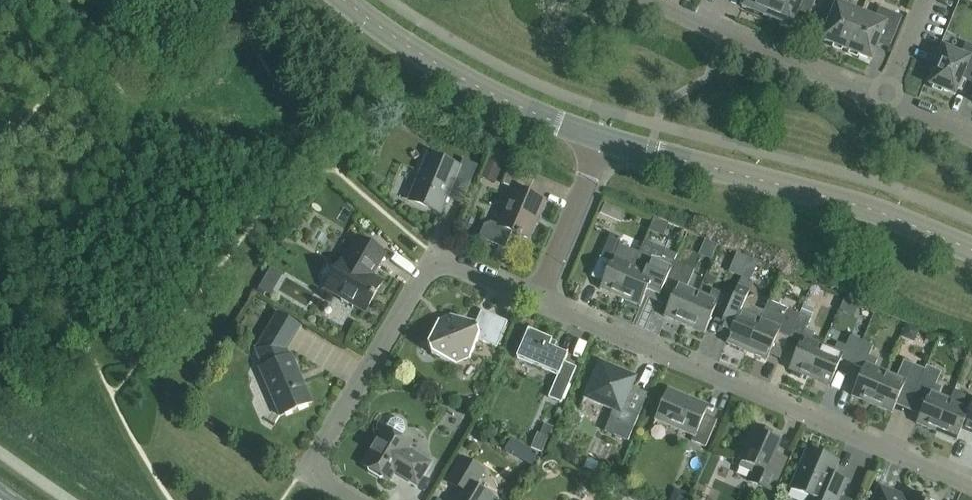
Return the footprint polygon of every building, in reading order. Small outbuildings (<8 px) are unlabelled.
[(773,0),(744,0),(741,7),(766,18),(773,0)] [(766,18),(791,28),(799,7),(810,12),(815,0),(773,0),(766,18)] [(845,50),(861,13),(845,7),(848,0),(824,0),(818,15),(829,20),(821,40),(845,50)] [(890,45),(901,17),(879,8),(874,19),(861,13),(845,50),(870,61),(878,40),(890,45)] [(965,44),(960,55),(944,48),(929,85),(954,95),(962,75),(971,79),(971,47),(965,44)] [(427,154),(408,201),(440,214),(450,189),(465,195),(477,166),(462,160),(459,167),(427,154)] [(489,156),(482,174),(496,180),(504,162),(489,156)] [(497,225),(496,225),(486,229),(481,239),(507,250),(514,234),(529,240),(545,201),(527,193),(533,180),(507,169),(501,184),(512,188),(497,225)] [(611,206),(606,217),(620,223),(625,212),(611,206)] [(619,298),(638,253),(618,245),(621,239),(610,234),(591,279),(601,283),(599,289),(619,298)] [(342,258),(325,288),(339,297),(340,301),(347,305),(352,304),(365,312),(382,282),(372,276),(385,253),(357,237),(344,259),(342,258)] [(657,300),(664,284),(673,261),(674,261),(661,256),(658,261),(638,253),(619,298),(640,306),(645,294),(657,300)] [(736,253),(733,259),(745,264),(748,258),(736,253)] [(693,270),(673,261),(664,284),(675,289),(663,316),(683,325),(697,292),(686,288),(693,270)] [(776,271),(772,285),(785,288),(789,275),(776,271)] [(741,276),(737,286),(748,290),(751,284),(747,282),(748,280),(741,276)] [(726,343),(746,351),(760,319),(749,314),(752,307),(743,303),(747,293),(735,287),(717,329),(730,334),(726,343)] [(697,292),(683,325),(704,333),(720,294),(712,290),(708,297),(697,292)] [(760,319),(746,351),(766,360),(778,333),(789,338),(799,315),(767,301),(760,319)] [(803,305),(799,315),(810,319),(814,310),(803,305)] [(507,322),(480,311),(474,325),(450,315),(448,320),(443,322),(438,320),(427,345),(431,355),(455,365),(469,359),(477,340),(496,347),(507,322)] [(259,369),(280,416),(311,403),(291,355),(289,356),(286,350),(299,327),(277,314),(256,348),(255,349),(263,367),(259,369)] [(809,378),(822,346),(811,341),(814,334),(806,330),(810,319),(799,315),(789,338),(800,342),(788,369),(809,378)] [(556,343),(527,330),(516,358),(557,376),(548,398),(560,403),(576,367),(564,362),(567,355),(553,349),(556,343)] [(822,346),(809,378),(829,387),(840,360),(851,364),(861,341),(850,336),(845,347),(837,343),(834,350),(822,346)] [(871,405),(885,372),(874,367),(877,360),(868,356),(873,346),(861,341),(851,364),(863,369),(851,396),(871,405)] [(636,377),(599,361),(583,398),(613,410),(604,431),(627,441),(638,415),(627,411),(630,403),(625,401),(636,377)] [(907,411),(924,371),(903,362),(896,377),(885,372),(871,405),(891,413),(895,406),(907,411)] [(936,432),(950,400),(938,395),(942,388),(935,385),(941,372),(926,366),(924,371),(907,411),(919,416),(916,424),(936,432)] [(707,407),(667,390),(655,419),(693,435),(691,442),(705,448),(716,421),(703,415),(707,407)] [(950,400),(936,432),(956,441),(961,430),(971,435),(971,400),(953,392),(950,400)] [(393,419),(388,421),(362,465),(367,468),(368,473),(379,479),(383,478),(388,481),(394,472),(416,485),(429,463),(407,450),(410,444),(398,437),(402,430),(401,424),(393,419)] [(544,424),(540,434),(547,437),(547,438),(548,439),(552,427),(544,424)] [(771,491),(785,459),(774,454),(781,438),(756,427),(739,468),(751,473),(748,481),(771,491)] [(537,433),(531,448),(541,452),(547,438),(547,437),(540,434),(537,433)] [(535,450),(525,456),(531,465),(541,459),(535,450)] [(840,498),(845,486),(832,480),(833,479),(831,475),(837,462),(807,450),(791,489),(810,496),(808,499),(845,499),(840,498)] [(497,499),(474,486),(484,471),(461,458),(447,482),(459,490),(453,499),(497,499)] [(868,499),(926,499),(913,494),(911,498),(875,483),(868,499)]
